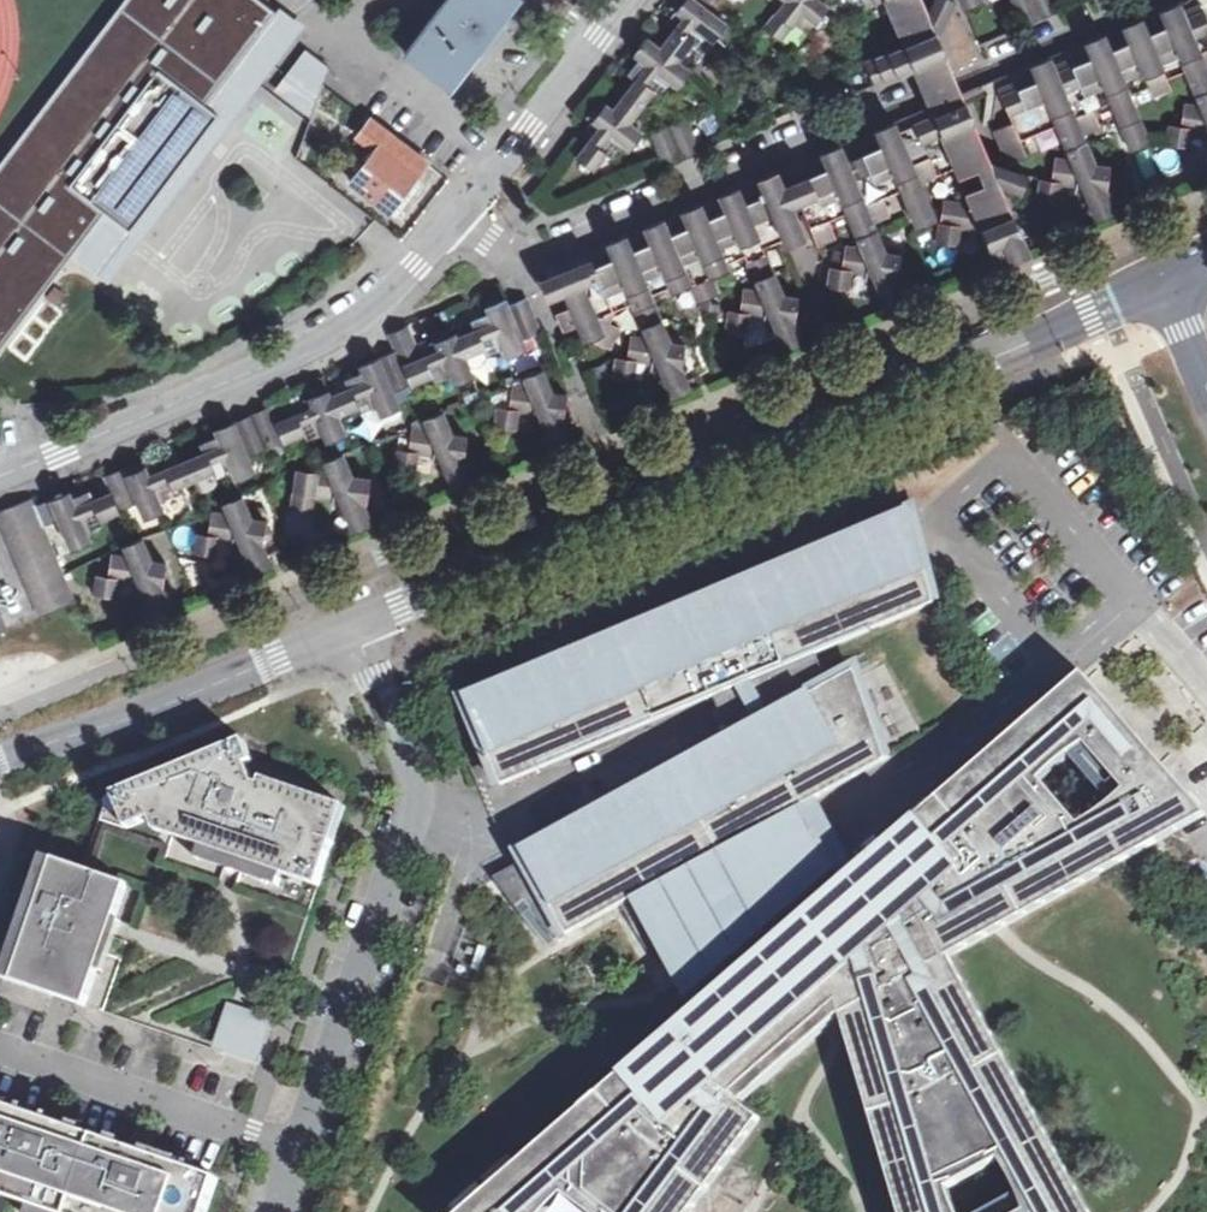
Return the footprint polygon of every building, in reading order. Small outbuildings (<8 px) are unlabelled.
[(405,52),(449,85),(514,0),(445,0),(405,52)] [(719,21),(705,10),(713,0),(678,0),(671,10),(677,14),(671,23),(679,30),(662,52),(677,63),(690,47),(695,50),(707,35),(719,21)] [(787,2),(766,31),(782,43),(797,24),(811,34),(830,9),(817,0),(789,0),(787,2)] [(875,87),(914,69),(938,58),(934,48),(923,25),(912,0),(863,0),(866,8),(886,0),(907,46),(867,65),(875,87)] [(923,25),(934,48),(938,40),(954,2),(950,0),(934,0),(929,12),(923,25)] [(979,0),(965,0),(961,1),(965,12),(981,5),(979,0)] [(1030,0),(1009,0),(1023,29),(1039,22),(1030,0)] [(1039,22),(1058,15),(1051,0),(1030,0),(1039,22)] [(1202,3),(1001,90),(1014,122),(997,130),(1010,163),(1030,154),(1023,140),(1056,125),(1072,160),(1055,158),(1052,180),(1043,179),(1040,196),(1059,200),(1062,182),(1077,183),(1076,192),(1086,191),(1091,202),(1107,193),(1108,165),(1095,163),(1082,133),(1099,125),(1092,109),(1112,101),(1132,149),(1150,141),(1130,94),(1186,69),(1202,104),(1185,102),(1182,125),(1171,124),(1168,144),(1189,146),(1191,126),(1206,128),(1206,136),(1206,15),(1202,3)] [(289,33),(265,14),(213,82),(204,75),(190,93),(212,111),(123,227),(74,189),(40,232),(59,247),(61,245),(101,275),(289,33)] [(727,27),(719,21),(707,35),(716,42),(727,27)] [(659,99),(672,84),(684,69),(677,63),(662,52),(647,42),(635,56),(642,61),(635,69),(643,76),(625,99),(642,111),(655,95),(659,99)] [(311,96),(322,65),(299,48),(280,72),(311,96)] [(954,75),(945,54),(938,58),(914,69),(930,107),(935,117),(957,107),(966,103),(963,94),(954,75)] [(693,75),(684,69),(672,84),(678,91),(693,75)] [(625,99),(612,115),(630,129),(642,111),(625,99)] [(630,129),(612,115),(599,105),(587,119),(593,124),(587,133),(596,140),(579,162),(593,173),(606,159),(612,162),(624,148),(634,132),(630,129)] [(975,151),(957,107),(935,117),(788,180),(816,246),(833,236),(827,223),(846,213),(862,248),(845,247),(843,271),(831,271),(828,287),(847,290),(866,275),(865,281),(877,283),(880,292),(899,283),(896,277),(900,255),(886,255),(873,222),(888,215),(881,199),(901,191),(909,210),(916,207),(919,215),(930,210),(918,183),(955,167),(959,176),(983,166),(975,151)] [(422,158),(366,115),(352,133),(368,146),(343,179),(382,209),(389,202),(393,205),(406,189),(402,184),(422,158)] [(687,121),(670,127),(683,161),(701,153),(687,121)] [(652,135),(665,168),(683,161),(670,127),(665,129),(652,135)] [(642,139),(634,132),(624,148),(632,153),(642,139)] [(1028,177),(975,151),(983,166),(986,174),(1020,192),(1028,177)] [(989,244),(1011,235),(986,182),(966,190),(972,203),(943,199),(938,239),(957,243),(959,225),(974,226),(975,235),(986,236),(989,244)] [(660,373),(665,384),(683,376),(681,367),(684,347),(668,344),(650,297),(669,290),(671,296),(690,289),(697,306),(701,304),(700,311),(713,313),(713,307),(709,306),(709,299),(717,295),(712,279),(727,272),(725,265),(743,257),(759,295),(744,291),(738,313),(728,312),(726,330),(744,334),(747,316),(763,318),(762,324),(773,323),(778,336),(797,327),(792,320),(797,299),(782,297),(762,249),(782,241),(761,192),(555,279),(568,310),(557,317),(564,333),(591,322),(584,342),(607,351),(615,328),(605,324),(609,314),(632,305),(647,340),(629,339),(624,361),(614,361),(610,380),(630,383),(633,364),(650,367),(650,371),(660,373)] [(1107,193),(1091,202),(1094,209),(1096,215),(1114,207),(1112,201),(1107,193)] [(1011,235),(989,244),(992,251),(998,261),(1018,250),(1011,235)] [(902,290),(899,283),(880,292),(882,298),(886,305),(904,298),(902,290)] [(505,341),(523,334),(541,327),(526,292),(508,299),(506,294),(488,302),(490,308),(482,312),(484,321),(457,333),(465,351),(488,341),(491,347),(505,341)] [(455,374),(472,367),(465,351),(457,333),(455,326),(436,334),(439,341),(429,345),(432,355),(422,360),(408,325),(393,331),(399,350),(414,383),(434,375),(437,381),(455,374)] [(800,333),(797,327),(778,336),(780,340),(785,349),(802,341),(800,333)] [(527,343),(523,334),(505,341),(508,350),(527,343)] [(380,406),(397,398),(395,392),(414,383),(399,350),(380,357),(363,364),(366,372),(354,376),(359,387),(333,397),(340,415),(361,406),(363,413),(380,406)] [(475,377),(472,367),(455,374),(458,384),(475,377)] [(549,431),(568,425),(567,421),(567,394),(555,392),(546,369),(528,377),(533,391),(517,386),(515,387),(510,410),(501,409),(497,425),(517,428),(521,410),(537,413),(536,421),(546,423),(549,431)] [(683,376),(665,384),(667,389),(670,396),(689,388),(686,382),(683,376)] [(308,440),(325,433),(344,425),(340,415),(333,397),(328,384),(309,392),(310,400),(302,404),(304,413),(278,423),(270,405),(254,412),(268,449),(305,433),(308,440)] [(397,398),(380,406),(385,415),(402,408),(397,398)] [(444,463),(448,474),(467,466),(465,460),(469,438),(453,435),(443,411),(428,416),(432,431),(414,428),(410,450),(401,451),(397,467),(415,470),(418,453),(436,457),(435,462),(444,463)] [(248,457),(268,449),(254,412),(234,421),(236,423),(217,430),(219,436),(208,441),(212,451),(187,461),(195,480),(214,471),(217,478),(234,471),(251,463),(248,457)] [(348,435),(344,425),(325,433),(329,442),(348,435)] [(568,425),(549,431),(551,438),(555,445),(574,437),(570,431),(568,425)] [(345,508),(348,515),(367,507),(365,503),(368,502),(374,480),(353,476),(343,453),(325,461),(331,474),(303,467),(300,468),(292,509),(312,512),(316,496),(334,499),(334,507),(343,507),(345,508)] [(137,503),(139,509),(158,501),(175,494),(173,489),(195,480),(187,461),(159,473),(154,463),(143,467),(140,461),(123,467),(106,474),(113,492),(121,511),(137,503)] [(251,463),(234,471),(237,480),(256,474),(251,463)] [(467,466),(448,474),(451,480),(454,487),(473,478),(470,473),(467,466)] [(50,500),(36,506),(43,522),(57,516),(67,540),(85,532),(102,525),(99,519),(121,511),(113,492),(86,504),(80,494),(71,498),(69,492),(50,500)] [(242,548),(246,558),(266,551),(264,547),(266,522),(252,520),(242,495),(225,502),(230,515),(212,513),(209,536),(200,534),(195,551),(214,555),(218,537),(232,540),(231,547),(242,548)] [(162,512),(158,501),(139,509),(144,520),(162,512)] [(0,514),(0,526),(39,616),(74,601),(29,502),(0,514)] [(369,515),(367,507),(348,515),(351,522),(354,528),(371,521),(369,515)] [(711,689),(817,655),(932,606),(936,605),(927,559),(914,512),(905,516),(467,699),(500,777),(540,761),(711,689)] [(176,553),(195,548),(189,525),(170,530),(176,553)] [(85,532),(67,540),(71,550),(89,542),(85,532)] [(146,600),(165,593),(160,585),(166,564),(150,562),(140,537),(132,540),(124,544),(129,559),(112,556),(107,576),(99,575),(94,594),(113,597),(118,581),(135,584),(133,590),(142,591),(146,600)] [(266,551),(246,558),(249,563),(251,571),(271,564),(268,555),(266,551)] [(165,593),(146,600),(148,606),(151,614),(170,606),(167,598),(165,593)] [(817,655),(711,689),(730,740),(830,685),(817,655)] [(856,671),(830,685),(730,740),(496,878),(546,946),(632,898),(818,798),(888,760),(856,671)] [(946,953),(976,937),(995,927),(1176,827),(1199,814),(1190,803),(1084,682),(1038,719),(861,875),(702,1015),(474,1211),(538,1211),(555,1191),(581,1211),(685,1211),(757,1116),(732,1096),(844,998),(904,1198),(908,1211),(954,1211),(946,1195),(996,1170),(1014,1207),(1003,1211),(1085,1211),(946,953)] [(107,798),(99,822),(168,842),(161,866),(226,888),(309,914),(346,807),(262,779),(245,741),(107,798)] [(702,1015),(861,875),(818,798),(632,898),(702,1015)] [(137,938),(152,894),(84,868),(44,855),(3,976),(111,1014),(137,938)] [(273,1017),(228,1003),(213,1048),(259,1062),(263,1049),(267,1037),(273,1017)] [(219,1176),(0,1103),(0,1211),(207,1211),(219,1176)]
